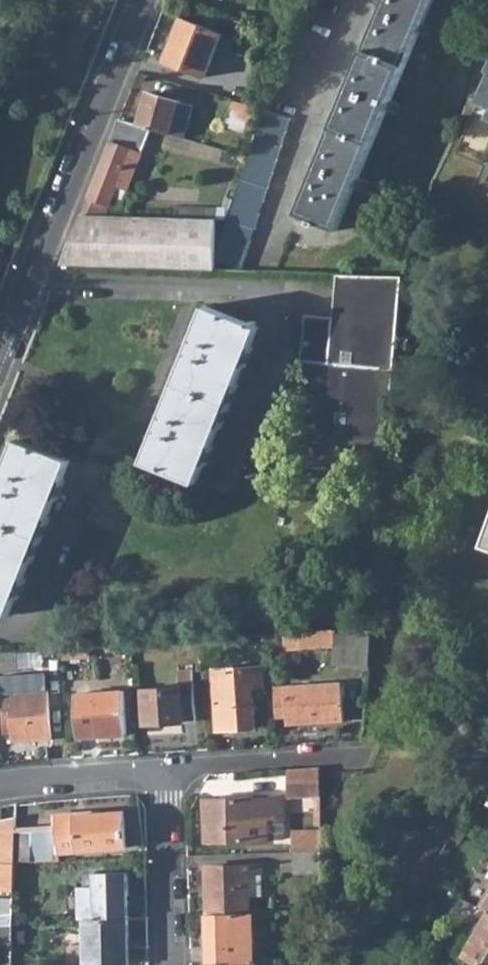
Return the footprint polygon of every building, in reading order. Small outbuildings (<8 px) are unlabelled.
[(296,212),(335,228),(431,0),(385,0),(296,212)] [(180,19),(163,61),(203,77),(220,35),(180,19)] [(147,93),(137,125),(151,129),(169,134),(170,131),(181,133),(190,106),(178,103),(179,102),(147,93)] [(224,125),(255,134),(263,109),(232,99),(224,125)] [(255,134),(216,262),(240,269),(289,117),(263,109),(255,134)] [(126,190),(151,129),(137,125),(119,119),(80,215),(106,216),(113,196),(117,187),(126,190)] [(117,187),(113,196),(122,200),(126,190),(117,187)] [(193,207),(192,218),(215,219),(227,219),(234,199),(226,196),(221,207),(193,207)] [(179,207),(178,218),(192,218),(193,207),(179,207)] [(214,261),(215,219),(192,218),(178,218),(106,216),(80,215),(59,265),(214,270),(214,261)] [(304,315),(290,466),(384,475),(391,397),(401,276),(336,274),(331,317),(304,315)] [(206,306),(144,461),(196,481),(258,327),(206,306)] [(0,482),(0,612),(7,615),(69,460),(17,439),(0,482)] [(298,632),(299,649),(334,647),(332,664),(368,667),(371,636),(335,633),(335,630),(298,632)] [(270,634),(270,655),(285,655),(284,634),(270,634)] [(0,652),(0,671),(18,670),(17,651),(0,652)] [(213,669),(216,728),(254,727),(252,685),(263,684),(262,667),(213,669)] [(143,689),(146,723),(196,720),(192,668),(178,669),(178,687),(143,689)] [(285,717),(286,724),(343,722),(341,683),(273,686),(275,717),(285,717)] [(1,692),(4,728),(11,727),(12,742),(51,739),(47,689),(1,692)] [(75,693),(78,737),(127,734),(123,690),(75,693)] [(320,768),(288,769),(289,797),(321,795),(320,768)] [(485,785),(487,779),(487,777),(481,773),(477,781),(485,785)] [(205,799),(205,841),(268,839),(285,839),(284,817),(284,797),(205,799)] [(56,827),(15,830),(14,861),(60,860),(58,851),(126,847),(124,810),(56,815),(56,827)] [(13,889),(14,863),(14,861),(15,830),(15,817),(0,819),(0,888),(13,889)] [(457,824),(450,837),(460,841),(467,829),(457,824)] [(293,830),(293,852),(321,851),(321,829),(293,830)] [(321,874),(321,851),(293,852),(293,875),(321,874)] [(205,866),(207,913),(249,912),(249,896),(262,896),(262,864),(205,866)] [(84,919),(127,918),(127,871),(94,871),(95,887),(77,887),(78,920),(84,919)] [(0,888),(0,897),(13,897),(13,889),(0,888)] [(478,905),(487,911),(487,889),(478,905)] [(12,913),(13,904),(13,897),(0,897),(0,914),(12,913)] [(253,912),(249,912),(207,913),(208,963),(254,961),(253,912)] [(465,954),(485,964),(487,964),(487,913),(465,954)] [(127,918),(84,919),(85,964),(128,964),(127,918)]
